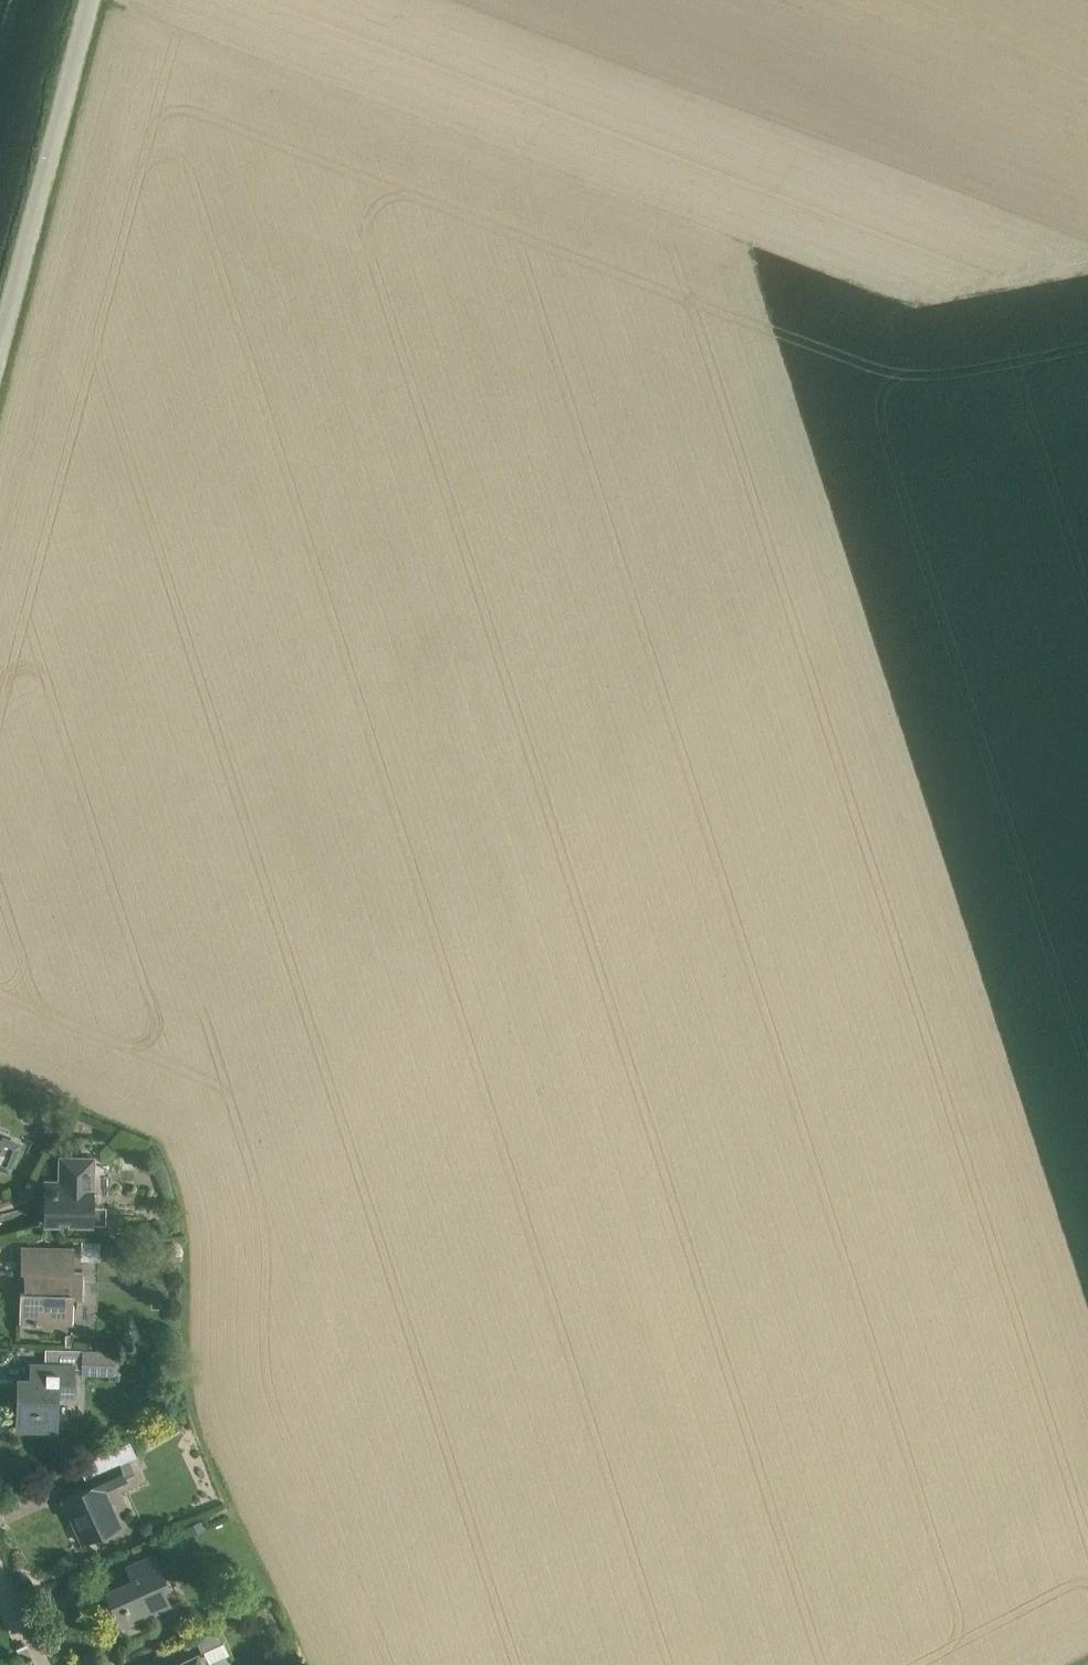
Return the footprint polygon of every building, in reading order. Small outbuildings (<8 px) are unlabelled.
[(73,1131),(78,1118),(68,1114),(63,1128),(73,1131)] [(10,1171),(21,1142),(3,1135),(0,1141),(0,1167),(10,1171)] [(94,1157),(61,1156),(60,1188),(45,1187),(44,1222),(92,1223),(92,1205),(94,1157)] [(73,1271),(74,1248),(22,1247),(21,1271),(25,1271),(24,1291),(20,1291),(20,1323),(53,1324),(70,1325),(71,1297),(80,1297),(81,1272),(73,1271)] [(83,1348),(83,1366),(83,1372),(116,1373),(117,1349),(83,1348)] [(45,1380),(19,1379),(17,1428),(57,1429),(58,1394),(71,1395),(72,1365),(45,1365),(45,1380)] [(104,1491),(128,1479),(126,1476),(120,1462),(137,1454),(130,1439),(79,1462),(85,1476),(89,1486),(63,1498),(72,1517),(76,1515),(87,1541),(121,1525),(104,1491)] [(205,1529),(201,1520),(186,1526),(190,1535),(205,1529)] [(171,1586),(156,1552),(127,1566),(133,1579),(106,1591),(116,1612),(117,1612),(116,1610),(125,1606),(132,1622),(172,1605),(165,1589),(171,1586)] [(197,1639),(202,1651),(224,1641),(219,1629),(197,1639)] [(198,1652),(172,1664),(204,1664),(198,1652)]
